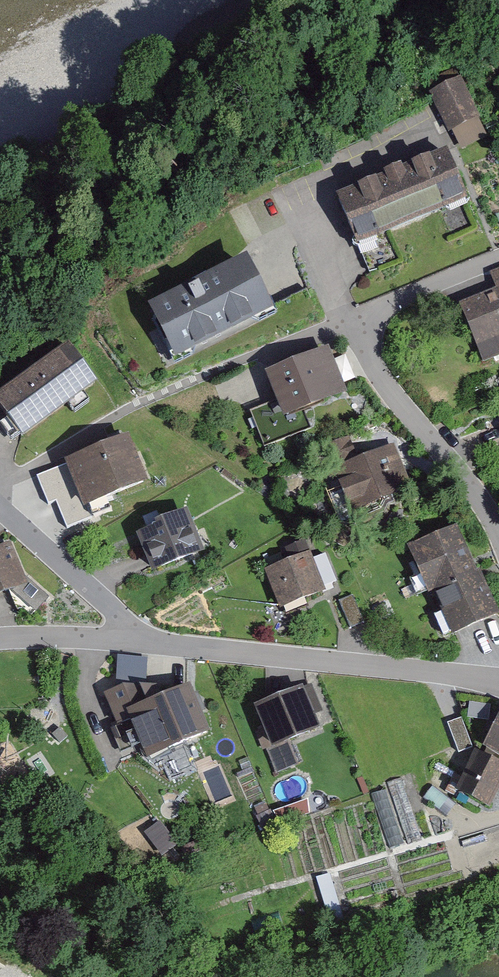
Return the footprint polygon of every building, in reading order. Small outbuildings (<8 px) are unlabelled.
[(459,82),(432,97),(459,147),(486,132),(459,82)] [(482,202),(461,150),(342,198),(373,272),(403,259),(395,238),(482,202)] [(246,270),(149,316),(172,365),(269,319),(246,270)] [(469,309),(492,359),(498,356),(498,295),(469,309)] [(338,346),(276,372),(288,401),(258,413),(272,447),(316,429),(311,417),(359,398),(338,346)] [(75,351),(0,405),(0,423),(19,449),(103,390),(75,351)] [(356,435),(330,446),(360,516),(417,492),(398,446),(366,460),(356,435)] [(154,491),(137,447),(73,472),(90,516),(154,491)] [(217,553),(200,511),(139,536),(155,577),(217,553)] [(464,527),(413,551),(455,639),(498,618),(498,601),(464,527)] [(15,549),(0,555),(0,602),(32,588),(15,549)] [(319,549),(272,569),(290,613),(337,593),(319,549)] [(357,596),(342,602),(353,633),(369,628),(357,596)] [(210,724),(191,678),(139,699),(130,678),(103,689),(117,722),(111,724),(122,750),(143,742),(146,751),(210,724)] [(337,733),(318,686),(261,708),(269,728),(256,733),(274,780),(304,768),(297,749),(337,733)] [(468,715),(450,723),(465,756),(483,748),(468,715)] [(484,753),(468,793),(498,805),(498,759),(484,753)] [(409,775),(377,781),(381,800),(386,799),(393,833),(419,827),(409,775)]
